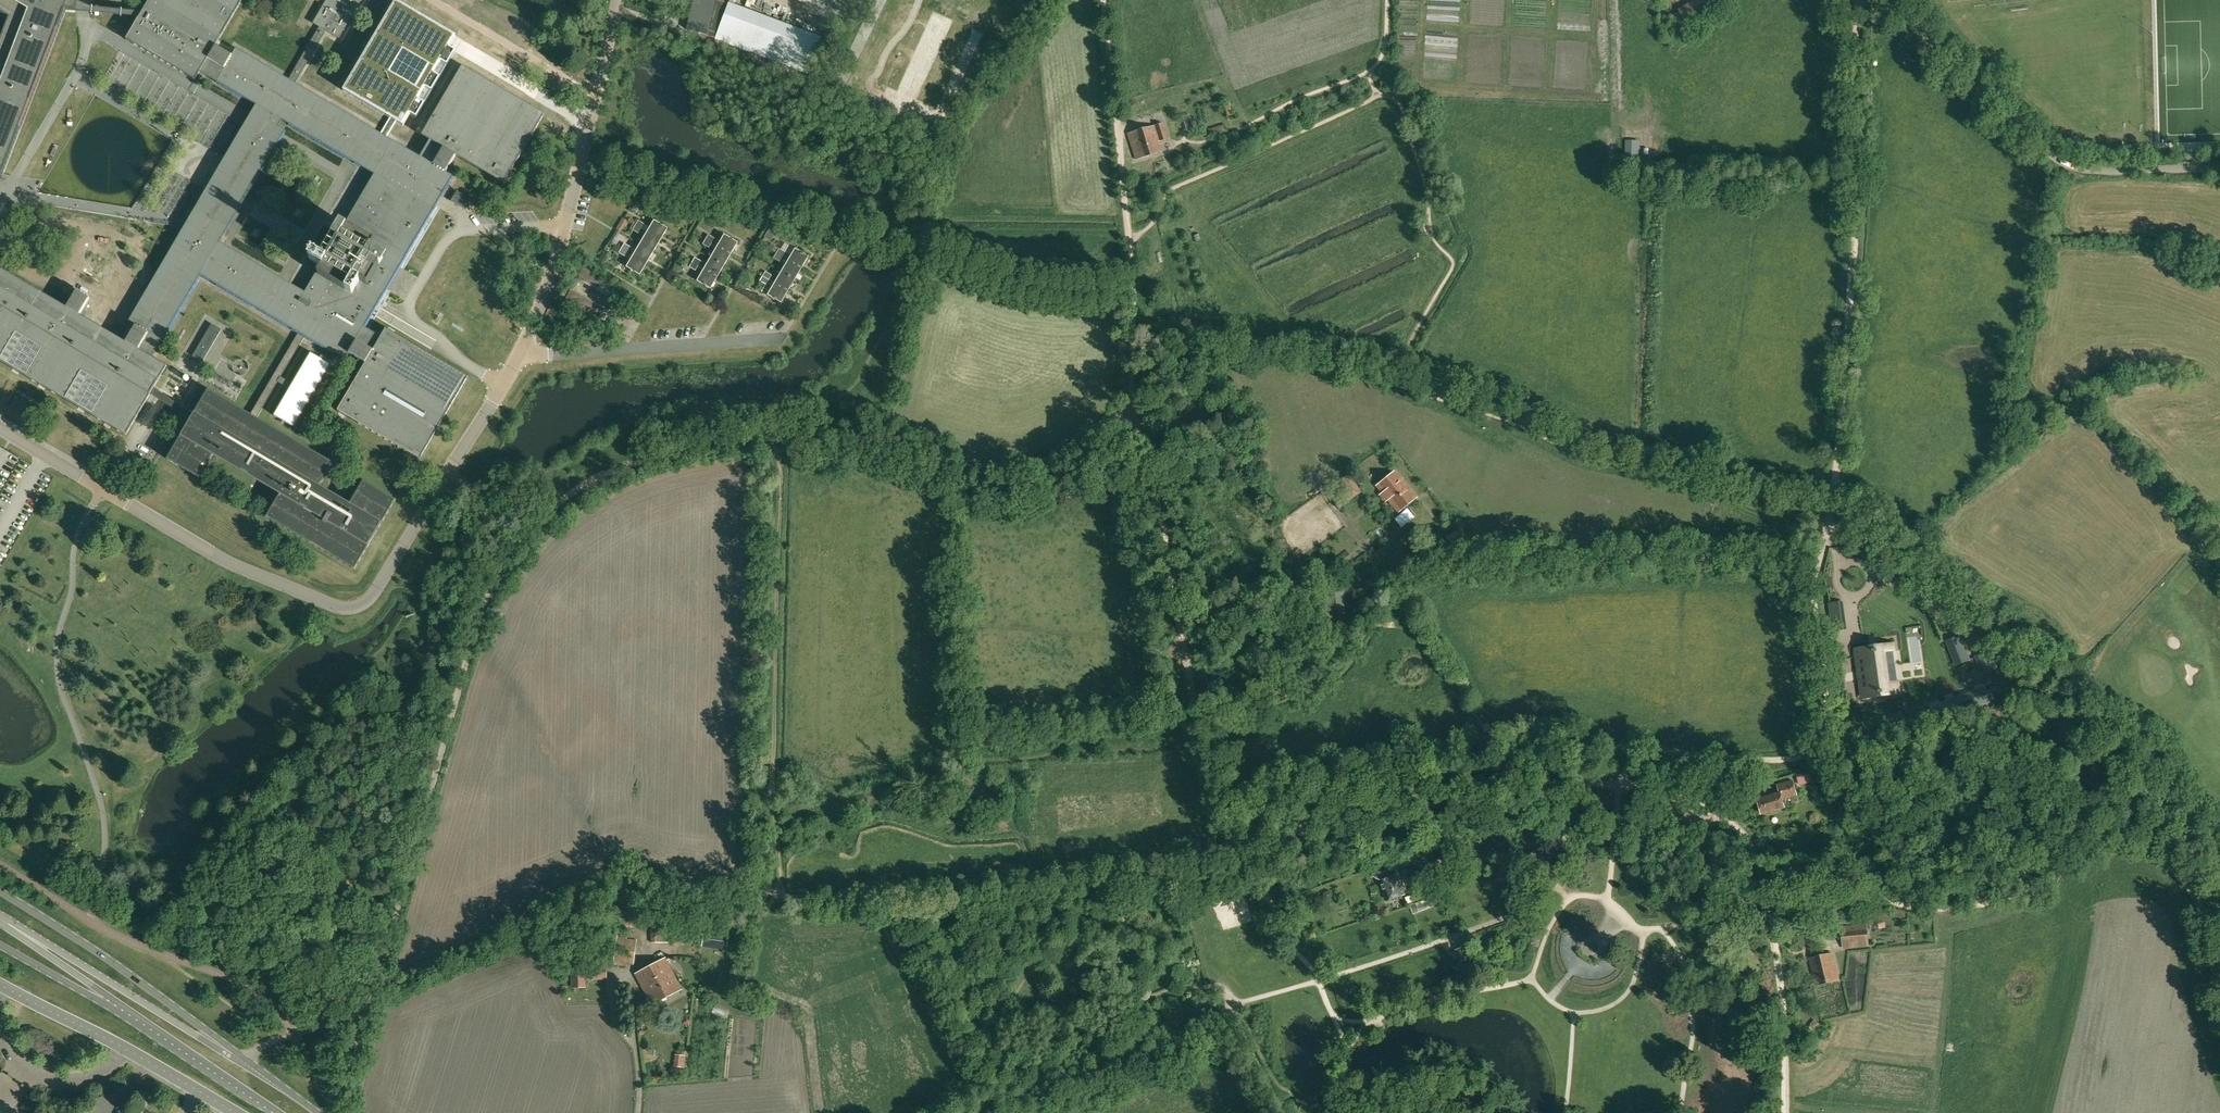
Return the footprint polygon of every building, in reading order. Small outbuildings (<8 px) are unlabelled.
[(36,289),(0,268),(0,361),(4,363),(6,364),(7,365),(18,371),(19,372),(126,435),(138,414),(150,394),(153,388),(154,387),(155,385),(158,380),(158,379),(161,375),(166,366),(152,357),(153,355),(157,348),(200,275),(298,332),(297,334),(296,337),(273,375),(273,376),(251,414),(251,415),(250,414),(208,389),(195,411),(191,418),(187,424),(172,451),(169,455),(167,459),(199,478),(213,455),(279,494),(266,517),(354,569),(374,536),(374,535),(395,500),(363,481),(350,503),(320,486),(333,463),(256,418),(257,417),(257,418),(278,382),(287,387),(289,389),(273,415),(276,417),(285,422),(294,427),(331,364),(328,363),(319,358),(310,352),(292,383),(290,382),(281,377),(302,341),(304,338),(305,337),(304,336),(305,336),(345,359),(348,353),(365,363),(363,367),(337,410),(419,459),(468,376),(386,328),(384,331),(381,336),(365,326),(367,322),(368,322),(372,314),(377,306),(377,305),(382,297),(386,289),(387,289),(400,267),(403,262),(435,207),(436,205),(439,200),(442,196),(442,195),(453,176),(447,172),(447,171),(449,168),(454,160),(454,159),(456,155),(503,183),(544,114),(462,66),(421,135),(429,140),(420,156),(387,137),(396,122),(403,126),(410,114),(416,118),(425,104),(419,100),(426,88),(431,92),(440,78),(434,74),(441,63),(447,66),(455,52),(455,51),(449,48),(456,37),(456,36),(396,0),(343,90),(389,117),(381,131),(380,133),(295,83),(326,31),(339,38),(362,0),(326,0),(313,23),(319,27),(288,79),(236,49),(232,55),(215,45),(218,41),(218,40),(242,0),(149,0),(142,12),(139,17),(139,18),(126,39),(195,80),(200,71),(256,105),(251,114),(249,118),(245,124),(244,125),(244,126),(225,158),(207,189),(206,191),(188,222),(171,249),(128,322),(135,326),(125,342),(84,317),(79,315),(89,299),(75,291),(66,307),(39,291),(36,289)] [(3,175),(66,11),(139,17),(142,12),(92,7),(76,0),(0,0),(0,13),(9,18),(8,23),(0,18),(0,175),(3,175)] [(687,29),(708,34),(709,30),(717,33),(715,40),(807,75),(821,37),(741,7),(729,2),(728,5),(716,1),(716,0),(693,0),(687,29)] [(1159,140),(1167,138),(1172,137),(1170,130),(1165,132),(1162,123),(1128,134),(1136,159),(1163,151),(1159,140)] [(456,191),(451,200),(464,208),(469,198),(456,191)] [(635,227),(660,242),(667,230),(654,222),(649,229),(638,222),(635,227)] [(644,238),(640,245),(653,253),(660,242),(635,227),(632,231),(639,235),(644,238)] [(772,241),(775,236),(779,229),(771,227),(765,237),(772,241)] [(712,245),(717,248),(731,256),(737,244),(724,236),(720,243),(708,236),(705,241),(712,245)] [(709,249),(712,245),(705,241),(703,246),(709,249)] [(768,248),(775,252),(778,247),(771,243),(768,248)] [(647,265),(653,253),(640,245),(636,252),(624,245),(622,250),(647,265)] [(731,256),(717,248),(710,259),(724,267),(731,256)] [(647,265),(622,250),(619,254),(630,261),(626,268),(640,276),(647,265)] [(776,254),(801,270),(808,258),(795,250),(791,257),(779,250),(776,254)] [(786,265),(781,273),(795,281),(801,270),(776,254),(774,258),(786,265)] [(704,270),(704,271),(717,279),(724,267),(710,259),(707,265),(694,258),(692,262),(698,266),(704,270)] [(698,266),(692,262),(686,259),(684,264),(695,271),(698,266)] [(747,267),(744,272),(750,276),(753,271),(747,267)] [(717,279),(704,271),(697,282),(710,290),(717,279)] [(765,273),(762,277),(769,281),(769,280),(771,276),(765,273)] [(781,273),(775,283),(774,284),(788,292),(795,281),(781,273)] [(769,281),(762,277),(760,281),(772,288),(767,296),(781,304),(788,292),(774,284),(775,283),(769,280),(769,281)] [(602,278),(596,289),(603,293),(609,282),(602,278)] [(742,291),(751,294),(748,280),(741,282),(742,291)] [(221,329),(211,324),(192,356),(202,362),(221,329)] [(191,418),(195,411),(164,393),(153,388),(150,394),(160,400),(191,418)] [(174,410),(164,404),(156,418),(166,423),(174,410)] [(1416,498),(1394,471),(1376,486),(1397,512),(1416,498)] [(1332,499),(1338,508),(1352,498),(1346,489),(1332,499)] [(1346,617),(1336,622),(1342,633),(1350,625),(1346,617)] [(1961,635),(1946,642),(1955,666),(1971,660),(1961,635)] [(1856,650),(1858,662),(1858,663),(1855,664),(1857,672),(1859,671),(1863,697),(1899,692),(1892,645),(1856,650)] [(1990,650),(1975,656),(1982,674),(1997,668),(1990,650)] [(1984,687),(1933,707),(1939,723),(1990,703),(1990,701),(1994,699),(1991,691),(1986,693),(1984,687)] [(1757,798),(1762,814),(1784,808),(1782,800),(1797,796),(1793,781),(1778,785),(1780,792),(1757,798)] [(1571,812),(1576,828),(1588,825),(1584,808),(1571,812)] [(1381,881),(1388,900),(1405,895),(1399,875),(1381,881)] [(1323,898),(1326,900),(1331,898),(1332,895),(1331,892),(1328,890),(1323,891),(1322,894),(1323,898)] [(1434,906),(1430,898),(1410,905),(1413,914),(1434,906)] [(657,918),(648,918),(648,925),(652,925),(651,942),(667,942),(667,926),(657,925),(657,918)] [(1868,945),(1866,925),(1841,927),(1843,948),(1868,945)] [(703,935),(702,942),(725,945),(727,929),(704,926),(703,935)] [(636,941),(628,939),(617,938),(614,961),(633,964),(636,941)] [(1464,947),(1456,950),(1460,962),(1469,959),(1464,947)] [(1839,979),(1832,953),(1810,959),(1816,985),(1839,979)] [(636,974),(637,974),(639,980),(644,977),(645,979),(648,977),(651,982),(671,971),(665,959),(636,974)] [(584,979),(606,978),(606,968),(572,969),(573,988),(584,987),(584,979)] [(681,989),(671,971),(651,982),(648,977),(645,979),(644,977),(639,980),(652,1005),(681,989)] [(1815,1019),(1809,1026),(1814,1030),(1820,1024),(1815,1019)]
